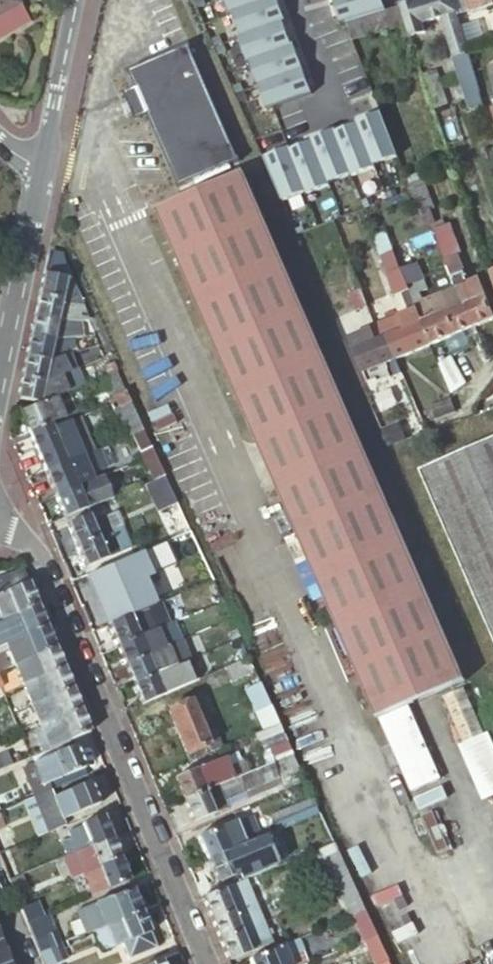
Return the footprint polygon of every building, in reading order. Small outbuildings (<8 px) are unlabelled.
[(19,3),(17,0),(0,0),(0,14),(19,3)] [(311,95),(293,45),(291,46),(282,23),(285,22),(277,0),(221,0),(227,15),(233,13),(241,37),(238,38),(247,62),(250,61),(267,110),(311,95)] [(339,24),(386,10),(383,0),(332,0),(339,24)] [(451,0),(419,0),(396,7),(407,38),(424,33),(422,25),(439,20),(451,59),(452,59),(468,54),(465,48),(455,14),(451,0)] [(455,14),(470,10),(467,0),(451,0),(455,14)] [(470,10),(471,12),(492,6),(492,0),(467,0),(470,10)] [(0,14),(0,39),(30,23),(19,3),(0,14)] [(178,186),(238,161),(188,46),(128,72),(178,186)] [(429,54),(414,60),(432,109),(446,104),(429,54)] [(468,110),(483,105),(468,54),(452,59),(468,110)] [(265,157),(282,201),(396,158),(379,113),(355,123),(356,125),(335,133),(334,131),(309,140),(310,143),(290,150),(289,148),(265,157)] [(419,173),(404,179),(408,188),(423,182),(419,173)] [(465,682),(244,175),(160,213),(381,719),(465,682)] [(433,208),(432,207),(423,182),(408,188),(418,214),(429,209),(433,208)] [(434,221),(429,209),(418,214),(422,226),(430,223),(434,221)] [(445,225),(433,230),(436,239),(448,235),(445,225)] [(474,328),(492,320),(492,314),(479,279),(467,284),(448,235),(436,239),(447,270),(457,293),(463,308),(466,307),(474,328)] [(401,271),(393,251),(379,256),(395,296),(402,293),(409,312),(416,309),(407,289),(401,271)] [(61,262),(47,259),(39,297),(62,301),(67,281),(66,281),(62,280),(63,275),(64,269),(60,268),(61,262)] [(359,286),(350,263),(341,266),(357,308),(367,305),(360,286),(359,286)] [(401,271),(407,289),(422,283),(415,266),(401,271)] [(457,293),(447,270),(439,273),(442,281),(433,285),(439,300),(457,293)] [(67,281),(62,301),(80,304),(69,280),(67,281)] [(454,336),(474,328),(466,307),(463,308),(457,293),(439,300),(444,315),(446,315),(454,336)] [(62,301),(39,297),(35,316),(58,321),(62,301)] [(430,346),(454,336),(446,315),(444,315),(439,300),(416,309),(430,346)] [(62,301),(58,321),(79,321),(87,321),(80,304),(62,301)] [(395,360),(430,346),(416,309),(409,312),(375,326),(380,340),(386,338),(395,359),(395,360)] [(30,337),(54,342),(58,321),(35,316),(30,337)] [(79,321),(58,321),(54,342),(69,344),(88,338),(79,321)] [(362,373),(395,360),(395,359),(386,338),(380,340),(375,326),(347,337),(362,373)] [(88,338),(69,344),(66,359),(98,346),(94,336),(88,338)] [(69,344),(54,342),(30,337),(26,357),(50,362),(57,361),(61,360),(66,359),(69,344)] [(50,362),(26,357),(22,378),(45,383),(50,362)] [(61,360),(57,361),(63,376),(67,374),(61,360)] [(57,361),(50,362),(45,383),(54,380),(63,376),(57,361)] [(63,376),(54,380),(61,396),(68,393),(74,391),(67,374),(63,376)] [(45,383),(22,378),(17,400),(41,404),(45,383)] [(54,380),(45,383),(41,404),(61,396),(54,380)] [(41,404),(20,413),(28,433),(50,424),(75,413),(68,393),(61,396),(41,404)] [(122,400),(120,394),(109,399),(114,411),(131,404),(128,398),(122,400)] [(125,438),(143,431),(131,404),(114,411),(125,438)] [(50,424),(28,433),(44,472),(83,456),(97,450),(83,417),(52,429),(50,424)] [(421,470),(492,640),(492,439),(421,470)] [(143,459),(154,455),(149,443),(138,448),(143,459)] [(97,450),(83,456),(90,474),(106,468),(99,449),(97,450)] [(44,472),(54,496),(92,480),(90,474),(83,456),(44,472)] [(54,496),(63,519),(101,503),(94,485),(101,483),(99,477),(92,480),(54,496)] [(94,485),(101,503),(111,499),(102,477),(99,477),(101,483),(94,485)] [(156,512),(172,505),(169,498),(153,505),(156,512)] [(175,512),(172,505),(156,512),(159,519),(175,512)] [(66,525),(75,546),(111,531),(105,518),(93,523),(90,515),(66,525)] [(111,531),(75,546),(83,568),(131,548),(122,526),(111,531)] [(133,556),(86,575),(107,626),(154,607),(142,578),(174,565),(165,542),(133,556)] [(38,607),(23,571),(0,580),(0,623),(38,607)] [(206,604),(218,598),(212,584),(200,590),(206,604)] [(12,643),(47,628),(38,607),(0,623),(0,648),(12,643)] [(107,626),(116,648),(117,648),(156,632),(157,632),(148,610),(107,626)] [(228,644),(233,641),(227,625),(221,628),(228,644)] [(55,648),(47,628),(12,643),(20,663),(34,657),(55,648)] [(117,648),(116,648),(124,667),(164,651),(156,632),(117,648)] [(16,665),(20,663),(12,643),(0,648),(0,672),(16,665)] [(180,644),(172,648),(164,651),(124,667),(132,687),(179,668),(180,667),(188,664),(180,644)] [(64,669),(55,648),(34,657),(42,678),(64,669)] [(42,678),(34,657),(20,663),(16,665),(25,686),(42,678)] [(255,673),(248,659),(225,669),(230,683),(255,673)] [(179,668),(132,687),(140,705),(186,685),(179,668)] [(72,690),(64,669),(42,678),(25,686),(33,706),(72,690)] [(264,732),(279,725),(256,677),(249,680),(252,687),(245,691),(264,732)] [(80,709),(72,690),(33,706),(41,725),(80,709)] [(167,710),(189,762),(221,749),(200,697),(167,710)] [(90,733),(80,709),(41,725),(48,743),(51,749),(90,733)] [(41,725),(34,729),(41,746),(48,743),(41,725)] [(278,761),(293,755),(279,725),(264,732),(278,761)] [(51,749),(48,743),(41,746),(43,752),(51,749)] [(42,787),(49,784),(84,769),(75,747),(33,764),(42,787)] [(12,765),(8,754),(0,758),(0,770),(12,765)] [(173,779),(182,801),(221,785),(238,778),(242,776),(234,755),(209,765),(208,764),(195,769),(195,770),(173,779)] [(305,782),(296,763),(293,764),(291,760),(285,763),(287,768),(288,767),(297,786),(305,782)] [(39,797),(52,791),(49,784),(42,787),(33,764),(23,768),(35,798),(39,797)] [(276,778),(270,764),(242,776),(238,778),(243,791),(244,792),(276,778)] [(222,800),(243,791),(238,778),(221,785),(223,789),(219,791),(222,800)] [(55,797),(52,791),(39,797),(53,831),(64,827),(61,820),(98,805),(89,784),(55,797)] [(221,785),(182,801),(191,823),(226,808),(222,800),(219,791),(223,789),(221,785)] [(53,831),(39,797),(35,798),(41,812),(29,816),(38,838),(53,831)] [(318,815),(312,801),(297,807),(302,822),(318,815)] [(261,839),(302,822),(297,807),(256,824),(254,819),(252,820),(249,821),(251,826),(254,825),(257,832),(242,838),(237,824),(235,822),(197,838),(207,861),(261,839)] [(75,855),(112,839),(103,817),(81,826),(82,827),(66,834),(69,840),(61,844),(66,858),(75,855)] [(249,821),(252,820),(251,818),(237,824),(242,838),(257,832),(254,825),(251,826),(249,821)] [(121,859),(112,839),(75,855),(84,875),(121,859)] [(267,854),(261,839),(207,861),(216,884),(238,875),(235,868),(267,854)] [(344,865),(333,843),(320,849),(330,871),(344,865)] [(7,872),(18,868),(11,850),(0,854),(7,872)] [(72,880),(84,875),(75,855),(66,858),(63,859),(72,880)] [(26,875),(32,872),(25,857),(20,859),(26,875)] [(130,882),(121,859),(84,875),(93,898),(130,882)] [(353,885),(344,865),(330,871),(339,891),(340,891),(353,885)] [(11,881),(17,896),(30,891),(24,876),(11,881)] [(246,880),(224,889),(233,912),(256,902),(246,880)] [(365,911),(353,885),(340,891),(339,891),(352,917),(365,911)] [(224,889),(201,898),(211,921),(233,912),(224,889)] [(94,931),(142,911),(133,890),(97,905),(97,907),(90,909),(86,914),(87,917),(86,918),(91,932),(94,931)] [(256,902),(233,912),(241,931),(264,922),(256,902)] [(29,924),(45,918),(39,904),(23,910),(29,924)] [(72,925),(77,938),(91,932),(86,918),(87,917),(86,914),(90,909),(97,907),(97,905),(79,913),(82,920),(72,925)] [(157,948),(142,911),(94,931),(102,952),(122,944),(128,960),(157,948)] [(352,917),(364,942),(377,936),(365,911),(352,917)] [(233,912),(211,921),(219,941),(241,931),(233,912)] [(51,915),(45,918),(58,947),(61,952),(65,950),(64,947),(63,944),(51,915)] [(58,947),(45,918),(29,924),(41,954),(47,951),(58,947)] [(264,922),(241,931),(250,953),(273,943),(264,922)] [(241,931),(219,941),(228,962),(250,953),(241,931)] [(364,942),(374,963),(380,963),(388,961),(377,936),(364,942)] [(301,938),(297,940),(302,951),(288,957),(291,963),(311,963),(301,938)] [(297,940),(249,960),(250,963),(291,963),(288,957),(302,951),(297,940)] [(61,952),(58,947),(47,951),(49,957),(54,955),(58,963),(70,959),(66,950),(65,950),(61,952)] [(58,963),(54,955),(49,957),(47,951),(41,954),(45,963),(58,963)]
